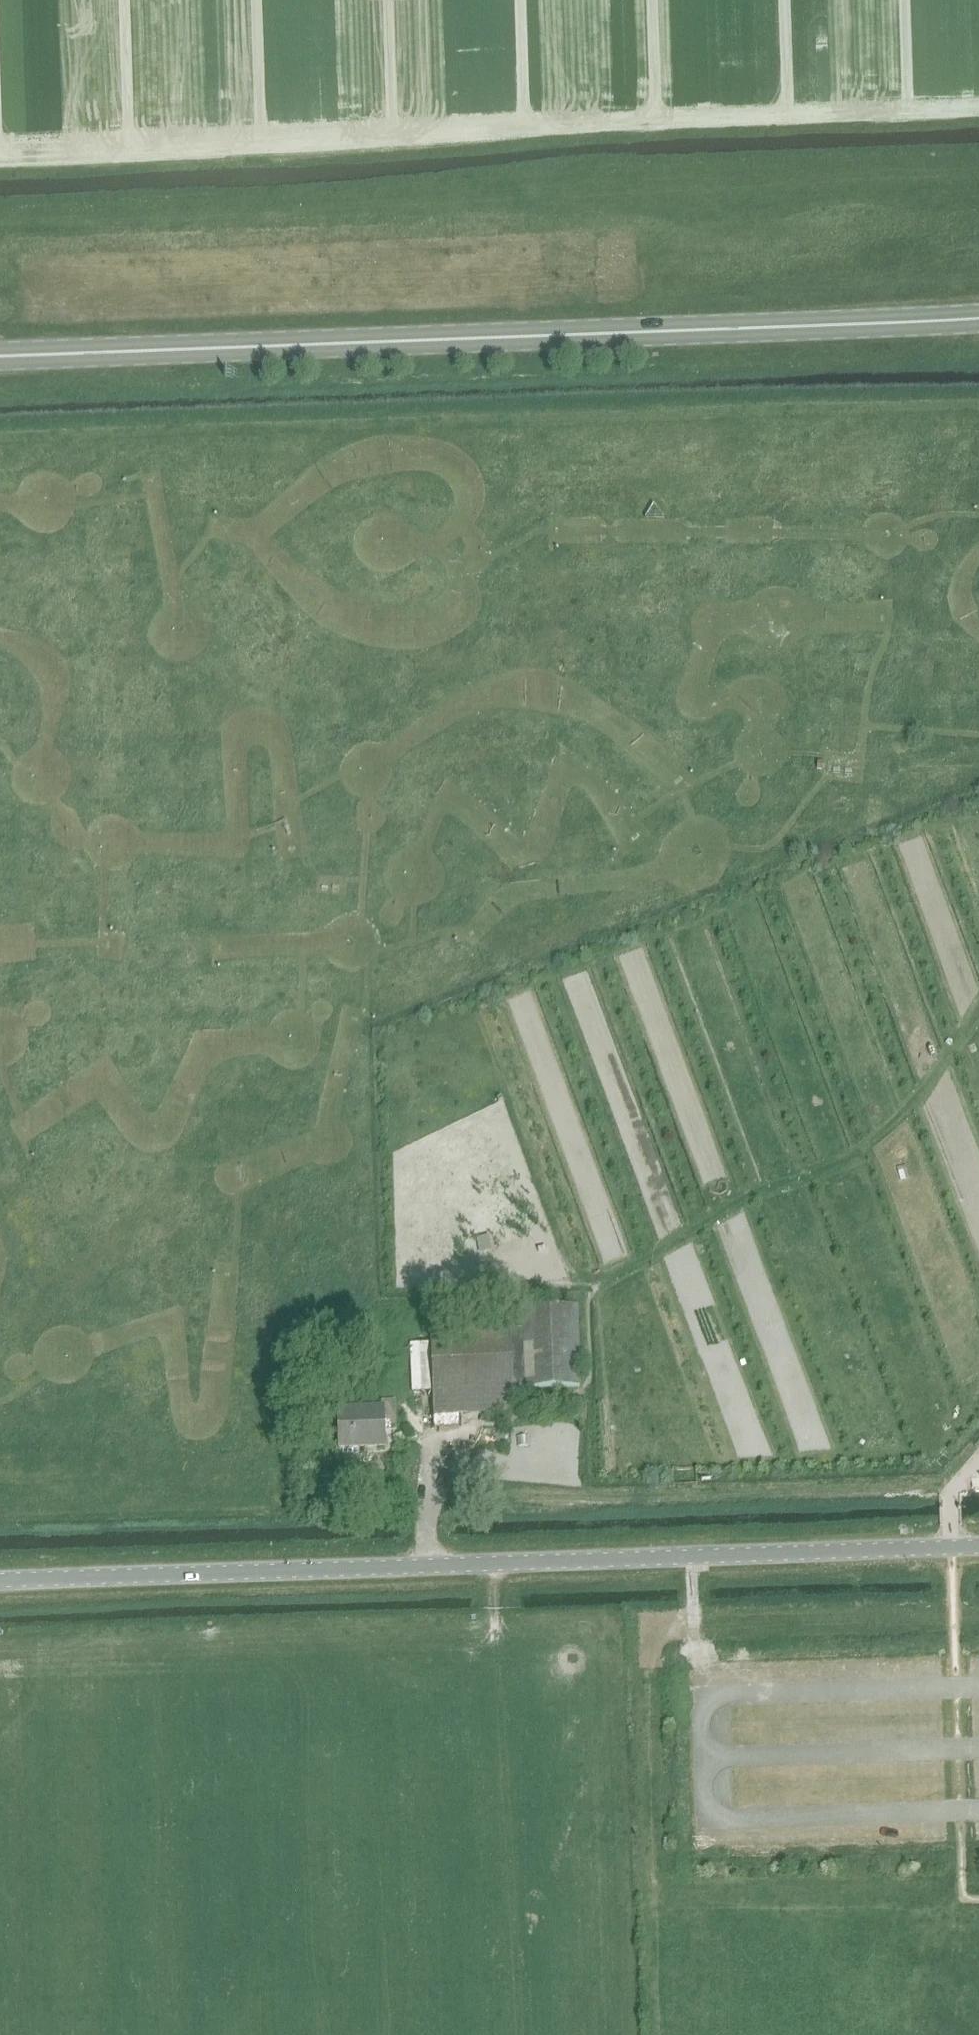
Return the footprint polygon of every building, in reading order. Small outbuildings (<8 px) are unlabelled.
[(516,1414),(515,1391),(581,1387),(577,1314),(577,1308),(522,1311),(523,1330),(409,1336),(413,1409),(434,1408),(435,1418),(516,1414)] [(340,1450),(386,1447),(385,1431),(396,1430),(395,1404),(385,1404),(385,1408),(338,1410),(340,1450)]
